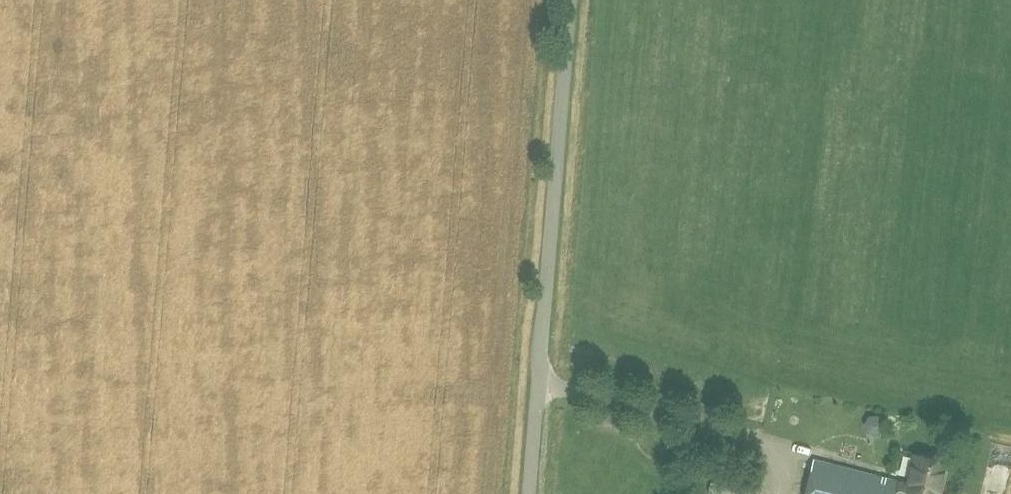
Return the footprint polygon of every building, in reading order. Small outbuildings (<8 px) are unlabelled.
[(814,460),(806,493),(941,493),(948,463),(915,455),(908,484),(814,460)] [(1004,479),(1003,465),(984,466),(984,480),(1004,479)] [(758,493),(713,482),(710,493),(758,493)]
